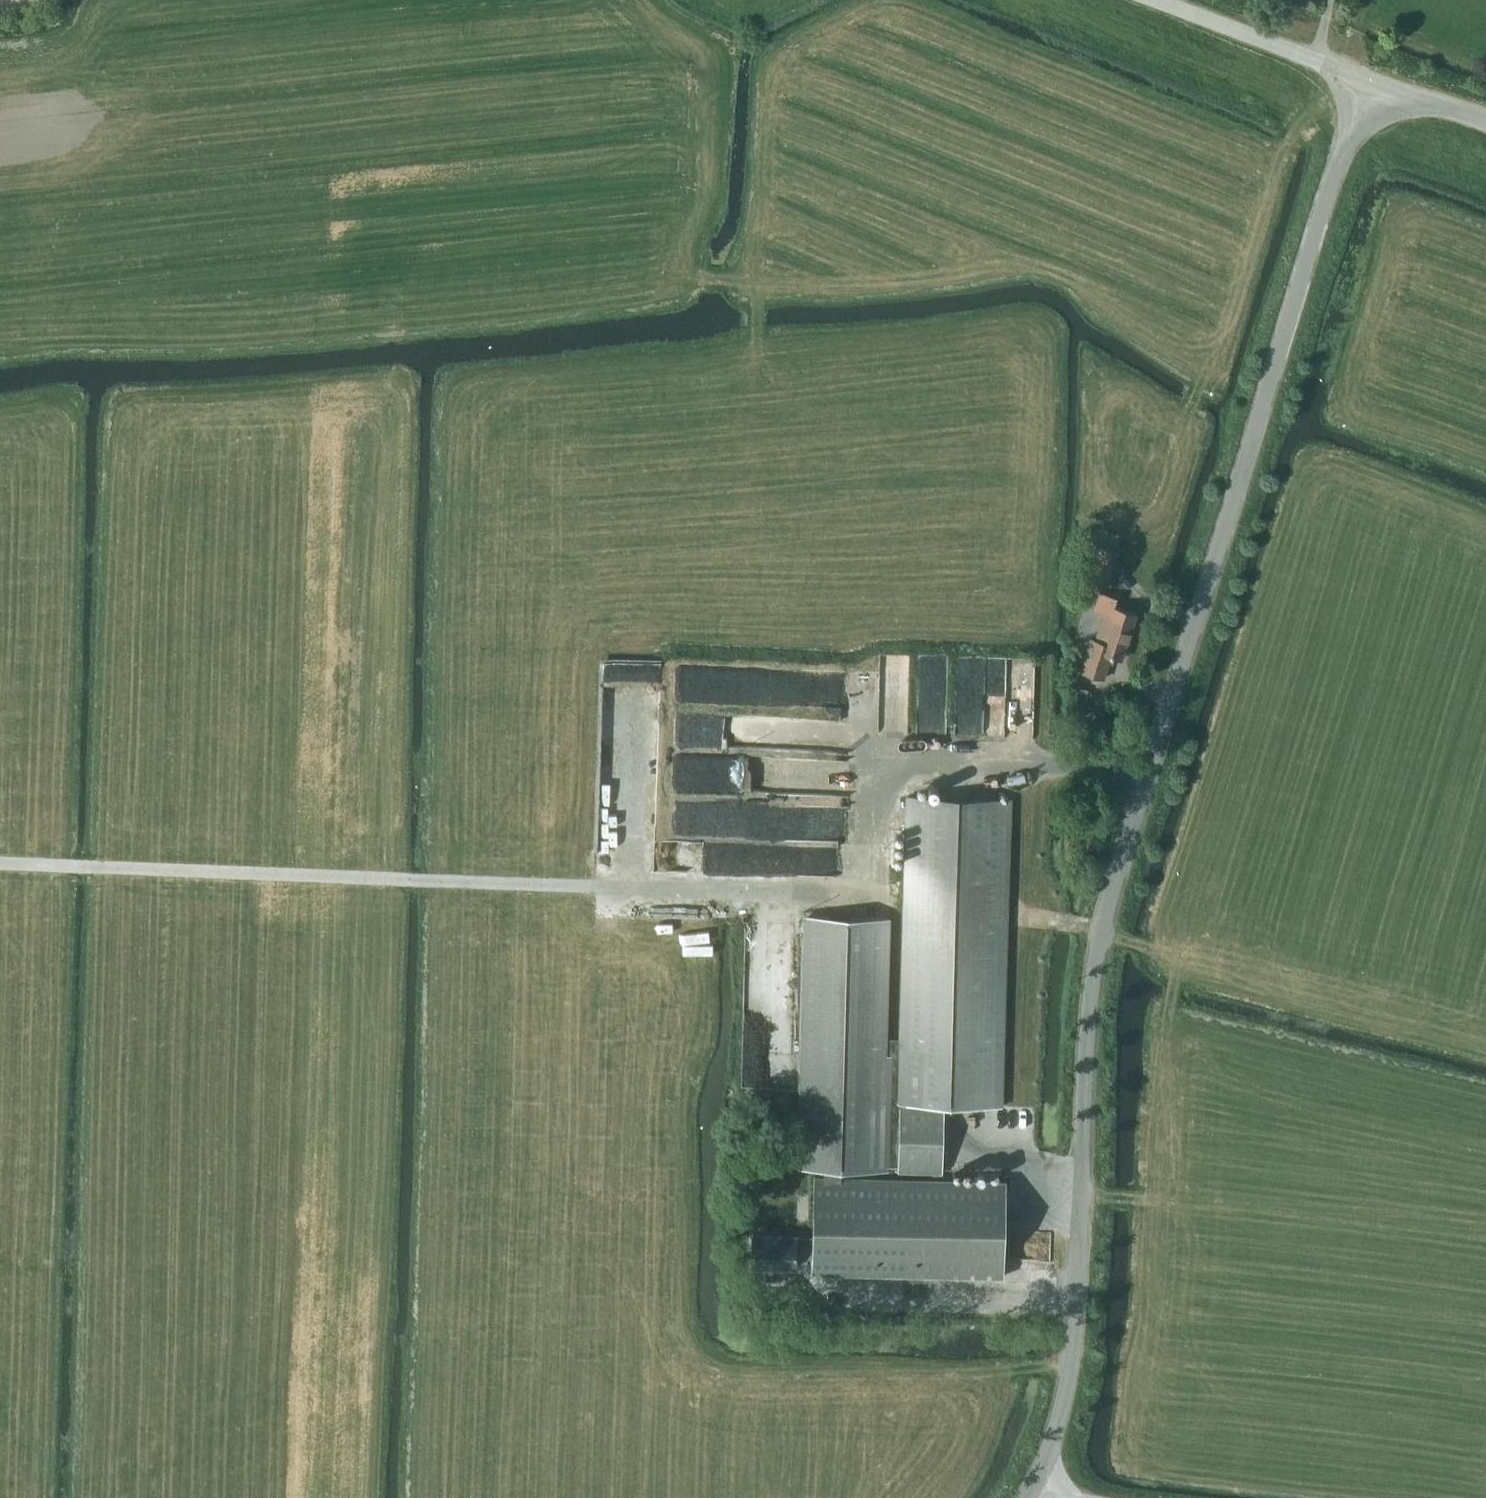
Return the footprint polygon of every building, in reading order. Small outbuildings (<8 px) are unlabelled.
[(1084,578),(1104,584),(1114,549),(1095,544),(1084,578)] [(1080,671),(1104,678),(1111,655),(1122,659),(1136,614),(1115,607),(1117,598),(1100,593),(1095,611),(1103,614),(1095,639),(1091,638),(1080,671)] [(883,688),(882,735),(909,735),(910,689),(883,688)] [(1002,1105),(1003,1084),(1007,798),(902,797),(899,1039),(885,1039),(887,919),(792,918),(791,1180),(820,1180),(820,1188),(810,1188),(809,1236),(794,1236),(793,1235),(749,1234),(749,1266),(791,1267),(791,1257),(808,1258),(808,1264),(808,1274),(1000,1276),(1001,1180),(938,1179),(939,1104),(1002,1105)]
